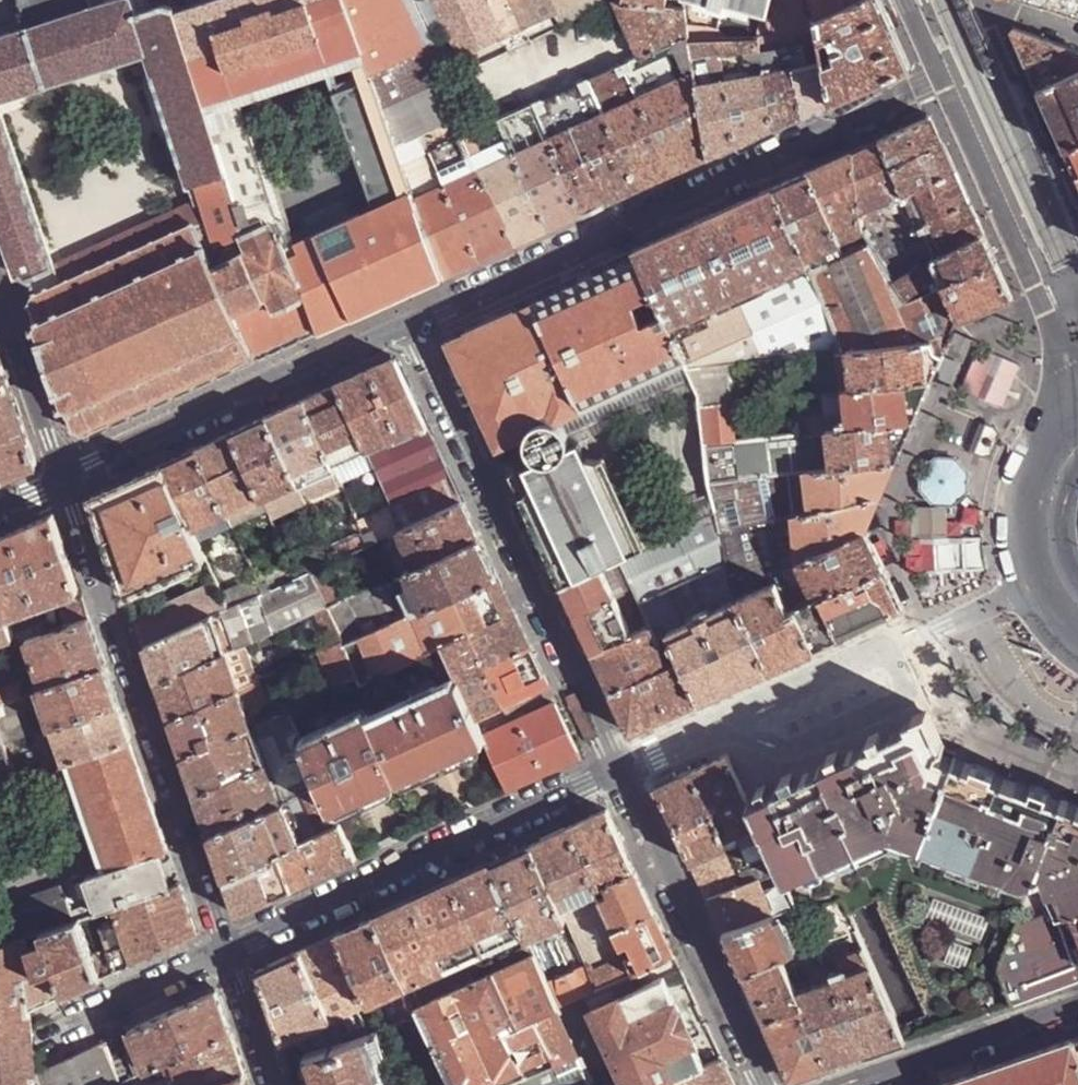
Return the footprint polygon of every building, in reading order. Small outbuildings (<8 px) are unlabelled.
[(28,27),(0,36),(0,100),(148,52),(196,202),(196,204),(203,202),(208,219),(240,209),(216,137),(205,105),(176,15),(172,4),(155,8),(138,13),(134,0),(114,0),(107,2),(93,7),(28,27)] [(20,1),(28,27),(93,7),(91,0),(19,0),(20,1)] [(172,4),(176,15),(221,0),(171,0),(172,4)] [(176,15),(205,105),(238,93),(322,64),(330,62),(361,51),(341,0),(221,0),(176,15)] [(361,51),(371,79),(382,108),(441,80),(404,0),(341,0),(361,51)] [(382,108),(396,144),(422,132),(429,148),(402,160),(445,275),(708,156),(689,36),(684,6),(666,4),(629,0),(617,0),(641,54),(466,132),(441,80),(382,108)] [(456,48),(470,52),(503,35),(487,0),(434,0),(456,48)] [(525,26),(581,0),(512,0),(525,26)] [(719,0),(684,0),(684,6),(689,36),(760,37),(764,52),(785,45),(782,30),(775,32),(778,15),(768,12),(719,0)] [(768,12),(771,0),(719,0),(768,12)] [(768,12),(778,15),(775,32),(782,30),(785,45),(820,34),(817,18),(816,18),(807,17),(804,0),(771,0),(768,12)] [(816,18),(817,18),(857,0),(812,0),(816,18)] [(817,18),(820,34),(821,40),(830,36),(835,56),(824,61),(831,100),(907,65),(889,23),(878,0),(857,0),(817,18)] [(1040,88),(1077,71),(1077,49),(1016,27),(1014,29),(1030,64),(1040,88)] [(689,36),(708,156),(802,113),(793,66),(824,61),(821,40),(820,34),(785,45),(764,52),(760,37),(689,36)] [(793,66),(802,113),(831,100),(824,61),(793,66)] [(340,90),(330,62),(322,64),(388,243),(395,239),(340,90)] [(1066,148),(1077,143),(1077,71),(1040,88),(1055,122),(1066,148)] [(371,79),(340,90),(395,239),(388,243),(302,281),(316,325),(318,333),(445,275),(402,160),(396,144),(382,108),(371,79)] [(216,137),(249,125),(238,93),(205,105),(216,137)] [(18,273),(22,271),(23,274),(30,279),(37,295),(65,283),(58,262),(0,102),(0,222),(18,273)] [(931,115),(881,138),(893,164),(943,141),(935,122),(931,115)] [(249,125),(216,137),(240,209),(254,205),(261,226),(280,218),(249,125)] [(881,138),(854,150),(861,210),(907,193),(906,192),(893,164),(881,138)] [(947,150),(943,141),(893,164),(906,192),(956,170),(947,150)] [(1077,174),(1077,143),(1066,148),(1075,166),(1077,174)] [(854,150),(810,170),(840,240),(864,230),(862,221),(861,210),(854,150)] [(810,170),(774,185),(805,255),(840,240),(810,170)] [(935,258),(984,233),(975,213),(972,206),(961,182),(956,170),(906,192),(907,193),(911,203),(910,203),(935,258)] [(639,256),(670,324),(717,303),(760,283),(808,261),(805,255),(774,185),(636,248),(636,249),(639,256)] [(861,210),(862,221),(910,203),(911,203),(907,193),(861,210)] [(65,259),(58,262),(65,283),(208,219),(203,202),(196,204),(196,202),(157,212),(63,253),(65,259)] [(924,264),(935,258),(910,203),(862,221),(864,230),(871,241),(896,279),(924,264)] [(240,209),(208,219),(65,283),(37,295),(32,302),(31,302),(32,305),(34,304),(40,322),(37,323),(39,329),(41,328),(45,338),(43,339),(44,344),(46,343),(61,385),(59,386),(60,391),(63,390),(67,400),(64,401),(66,406),(68,406),(75,424),(74,425),(75,428),(76,428),(84,431),(85,432),(88,431),(87,430),(316,325),(302,281),(283,239),(282,235),(278,236),(273,223),(262,228),(261,226),(254,205),(240,209)] [(871,241),(864,230),(840,240),(845,252),(871,241)] [(987,241),(984,233),(935,258),(947,283),(996,261),(987,241)] [(952,335),(959,319),(946,284),(935,289),(911,300),(896,279),(871,241),(845,252),(840,240),(805,255),(808,261),(845,347),(849,347),(933,337),(938,346),(944,352),(952,335)] [(555,420),(686,359),(670,324),(639,256),(634,248),(446,333),(450,341),(498,447),(527,433),(521,421),(549,408),(555,420)] [(845,347),(808,261),(760,283),(766,293),(722,313),(717,303),(670,324),(686,359),(688,365),(720,361),(845,347)] [(1009,290),(996,261),(947,283),(946,284),(959,319),(966,316),(1012,297),(1009,290)] [(896,279),(911,300),(935,289),(924,264),(896,279)] [(991,360),(1000,362),(1007,334),(998,331),(990,335),(986,354),(991,360)] [(854,386),(933,377),(939,364),(944,352),(938,346),(933,337),(849,347),(854,386)] [(37,461),(0,356),(0,478),(37,461)] [(397,357),(337,384),(366,449),(427,421),(397,357)] [(688,365),(686,359),(555,420),(563,425),(568,432),(694,377),(688,365)] [(720,361),(688,365),(694,377),(701,392),(702,403),(722,401),(723,400),(720,361)] [(924,398),(933,377),(854,386),(845,387),(851,425),(915,418),(924,398)] [(337,384),(303,400),(332,464),(366,449),(337,384)] [(845,387),(825,389),(828,413),(802,417),(804,431),(826,428),(851,425),(845,387)] [(267,416),(297,480),(332,464),(303,400),(267,416)] [(706,442),(728,439),(722,401),(702,403),(706,442)] [(619,556),(645,544),(638,528),(607,459),(588,459),(580,444),(568,450),(570,443),(569,433),(568,432),(563,425),(555,420),(549,408),(521,421),(527,433),(526,439),(527,449),(533,458),(541,463),(526,470),(533,484),(527,496),(521,498),(561,583),(619,556)] [(233,432),(262,496),(297,480),(267,416),(233,432)] [(908,434),(915,418),(851,425),(826,428),(832,465),(897,457),(908,434)] [(463,501),(427,421),(366,449),(393,504),(404,528),(463,501)] [(706,442),(709,481),(806,468),(832,465),(826,428),(804,431),(728,439),(706,442)] [(233,432),(197,448),(227,512),(262,496),(233,432)] [(498,447),(521,498),(527,496),(533,484),(526,470),(541,463),(533,458),(527,449),(526,439),(527,433),(498,447)] [(197,448),(162,464),(191,529),(227,512),(197,448)] [(890,474),(897,457),(832,465),(806,468),(810,509),(881,493),(890,474)] [(162,464),(92,496),(127,594),(129,594),(205,558),(198,542),(191,529),(162,464)] [(793,514),(810,509),(806,468),(709,481),(712,493),(716,512),(720,531),(793,514)] [(269,512),(305,496),(297,480),(262,496),(268,509),(269,512)] [(712,493),(638,528),(645,544),(716,512),(712,493)] [(874,510),(881,493),(810,509),(793,514),(798,558),(798,559),(866,528),(874,510)] [(233,526),(268,509),(262,496),(227,512),(233,526)] [(480,537),(463,501),(404,528),(399,530),(416,566),(480,537)] [(404,528),(393,504),(358,521),(363,531),(369,544),(399,530),(404,528)] [(198,542),(233,526),(227,512),(191,529),(198,542)] [(664,621),(668,631),(738,598),(733,587),(720,531),(716,512),(645,544),(619,556),(651,627),(664,621)] [(0,538),(0,603),(5,615),(38,604),(80,590),(54,514),(0,538)] [(720,531),(733,587),(753,581),(771,570),(798,558),(793,514),(720,531)] [(874,544),(866,528),(798,559),(817,598),(822,595),(884,566),(874,544)] [(369,544),(363,531),(328,546),(334,560),(369,544)] [(497,574),(480,537),(416,566),(406,571),(423,609),(497,574)] [(334,560),(328,546),(292,562),(298,576),(310,571),(323,565),(334,560)] [(593,653),(611,691),(681,658),(668,631),(664,621),(651,627),(619,556),(561,583),(593,653)] [(796,607),(817,598),(798,559),(798,558),(771,570),(775,580),(789,609),(796,606),(796,607)] [(264,592),(298,576),(292,562),(291,560),(256,576),(264,592)] [(339,601),(323,565),(310,571),(326,607),(339,601)] [(892,583),(884,566),(822,595),(841,636),(885,616),(903,607),(892,583)] [(213,616),(226,652),(315,612),(326,607),(310,571),(298,576),(264,592),(228,609),(213,616)] [(344,645),(423,609),(406,571),(398,574),(339,601),(326,607),(343,642),(344,645)] [(538,662),(497,574),(423,609),(344,645),(357,676),(361,684),(443,646),(458,680),(476,718),(503,706),(549,684),(538,662)] [(264,592),(256,576),(220,592),(228,609),(264,592)] [(738,598),(770,668),(794,658),(815,648),(796,607),(796,606),(789,609),(775,580),(738,598)] [(220,592),(215,581),(173,600),(174,603),(186,628),(213,616),(228,609),(220,592)] [(817,598),(796,607),(815,648),(841,636),(822,595),(817,598)] [(83,598),(60,605),(61,609),(67,626),(90,618),(83,598)] [(737,683),(770,668),(738,598),(668,631),(681,658),(701,700),(737,683)] [(13,635),(5,615),(0,603),(0,640),(13,635)] [(145,647),(186,628),(174,603),(138,620),(136,622),(145,647)] [(326,607),(315,612),(330,647),(343,642),(326,607)] [(61,609),(54,611),(60,628),(67,626),(61,609)] [(145,647),(157,683),(226,652),(213,616),(186,628),(145,647)] [(106,664),(90,618),(67,626),(60,628),(48,632),(28,639),(44,685),(106,664)] [(45,624),(13,635),(16,643),(28,639),(48,632),(45,624)] [(330,647),(319,652),(335,686),(357,676),(344,645),(343,642),(330,647)] [(157,683),(170,719),(238,688),(226,652),(157,683)] [(667,716),(701,700),(681,658),(611,691),(630,733),(667,716)] [(41,689),(40,690),(46,708),(52,726),(119,703),(106,664),(44,685),(40,686),(41,689)] [(476,718),(458,680),(415,700),(372,720),(399,780),(486,739),(483,734),(476,718)] [(254,681),(238,688),(250,724),(266,717),(254,681)] [(0,689),(0,704),(12,699),(18,697),(22,682),(0,689)] [(549,684),(503,706),(510,722),(556,701),(549,684)] [(170,719),(182,755),(250,724),(238,688),(170,719)] [(18,718),(12,699),(0,704),(0,734),(3,742),(52,726),(46,708),(18,718)] [(582,756),(556,701),(510,722),(483,734),(486,739),(509,789),(547,771),(582,756)] [(119,703),(52,726),(66,762),(75,759),(131,739),(119,703)] [(266,717),(250,724),(265,763),(306,746),(304,742),(288,707),(266,717)] [(334,809),(399,780),(372,720),(369,713),(304,742),(306,746),(323,785),(334,809)] [(935,1028),(958,1020),(1014,1000),(1003,970),(1002,966),(1018,923),(1055,910),(1062,908),(1070,905),(1077,902),(1077,803),(1030,785),(948,753),(936,728),(929,714),(747,798),(758,821),(780,868),(797,903),(813,938),(815,942),(858,928),(850,911),(874,901),(928,1012),(935,1028)] [(250,724),(182,755),(195,794),(265,763),(250,724)] [(16,779),(3,742),(0,734),(0,786),(16,779)] [(131,739),(75,759),(111,866),(158,850),(168,846),(131,739)] [(306,746),(265,763),(280,804),(284,802),(323,785),(306,746)] [(706,763),(691,770),(722,837),(758,821),(747,798),(726,754),(706,763)] [(265,763),(195,794),(209,834),(280,804),(265,763)] [(655,787),(690,862),(726,846),(722,837),(691,770),(673,779),(655,787)] [(323,785),(284,802),(301,841),(340,823),(334,809),(323,785)] [(280,804),(209,834),(224,877),(279,852),(301,841),(284,802),(280,804)] [(585,820),(566,828),(595,889),(605,885),(609,894),(600,898),(614,929),(655,912),(629,857),(620,838),(607,810),(585,820)] [(780,868),(758,821),(722,837),(726,846),(744,883),(759,877),(780,868)] [(293,889),(356,859),(355,857),(340,823),(301,841),(279,852),(293,889)] [(546,838),(530,845),(558,906),(595,889),(566,828),(546,838)] [(507,856),(491,863),(524,932),(526,937),(541,931),(564,921),(558,906),(530,845),(507,856)] [(700,883),(707,898),(744,883),(726,846),(690,862),(700,883)] [(170,887),(158,850),(111,866),(87,874),(100,912),(114,907),(170,887)] [(279,852),(224,877),(237,914),(293,889),(279,852)] [(491,863),(374,917),(407,986),(524,932),(491,863)] [(716,918),(722,932),(774,912),(759,877),(744,883),(707,898),(716,918)] [(0,904),(0,944),(23,936),(24,937),(41,931),(57,926),(76,920),(63,883),(0,904)] [(198,932),(181,884),(170,887),(114,907),(118,919),(134,962),(198,932)] [(595,889),(558,906),(564,921),(582,959),(619,939),(614,929),(600,898),(595,889)] [(1070,905),(1077,923),(1077,902),(1070,905)] [(797,903),(785,908),(795,930),(798,929),(804,942),(813,938),(797,903)] [(1077,978),(1077,923),(1070,905),(1062,908),(1055,910),(1018,923),(1002,966),(1003,970),(1014,1000),(1077,978)] [(655,912),(614,929),(619,939),(622,946),(628,943),(632,953),(627,955),(634,971),(674,954),(655,912)] [(722,932),(740,970),(778,953),(789,948),(774,912),(722,932)] [(374,917),(337,934),(369,1003),(407,986),(374,917)] [(63,995),(100,977),(91,951),(80,918),(76,920),(57,926),(41,931),(45,942),(28,948),(38,974),(56,967),(63,995)] [(118,919),(100,925),(107,945),(116,970),(134,962),(118,919)] [(547,982),(562,975),(541,931),(526,937),(533,953),(547,982)] [(524,932),(407,986),(416,1006),(533,953),(526,937),(524,932)] [(337,934),(299,952),(330,1019),(331,1020),(348,1013),(358,1037),(371,1032),(381,1029),(369,1003),(337,934)] [(35,1073),(28,1011),(25,978),(38,974),(28,948),(24,937),(23,936),(0,944),(0,1084),(36,1084),(35,1073)] [(811,961),(822,956),(815,942),(813,938),(804,942),(802,943),(811,961)] [(619,939),(582,959),(585,965),(595,989),(609,982),(634,971),(627,955),(622,946),(619,939)] [(107,945),(91,951),(100,977),(116,970),(107,945)] [(872,963),(863,945),(849,951),(850,954),(856,968),(872,963)] [(257,971),(281,1043),(330,1019),(299,952),(257,971)] [(416,1006),(421,1016),(454,1084),(483,1084),(497,1079),(522,1067),(522,1066),(551,1053),(534,1016),(555,1007),(558,1006),(547,982),(533,953),(416,1006)] [(740,970),(764,1021),(801,1004),(795,991),(778,953),(740,970)] [(856,968),(850,954),(838,958),(844,973),(856,968)] [(832,978),(867,1052),(890,1044),(906,1038),(899,1023),(872,963),(856,968),(844,973),(838,975),(833,977),(832,978)] [(562,975),(547,982),(558,1006),(586,993),(595,989),(585,965),(562,975)] [(28,1011),(63,995),(56,967),(38,974),(25,978),(28,1011)] [(592,1011),(627,1084),(659,1084),(706,1065),(689,1031),(681,1013),(664,977),(617,999),(595,1010),(592,1011)] [(853,1057),(867,1052),(832,978),(795,991),(801,1004),(830,1065),(853,1057)] [(617,999),(609,982),(595,989),(586,993),(595,1010),(617,999)] [(217,988),(130,1029),(148,1068),(166,1060),(231,1030),(217,988)] [(815,1070),(830,1065),(801,1004),(764,1021),(791,1079),(815,1070)] [(555,1007),(534,1016),(551,1053),(556,1064),(556,1065),(578,1056),(563,1024),(555,1007)] [(691,1009),(681,1013),(689,1031),(690,1030),(699,1026),(691,1009)] [(928,1012),(899,1023),(906,1038),(935,1028),(928,1012)] [(35,1073),(36,1084),(111,1084),(148,1068),(130,1029),(120,1033),(35,1073)] [(166,1060),(175,1084),(207,1084),(246,1072),(231,1030),(166,1060)] [(304,1055),(314,1084),(388,1084),(371,1032),(358,1037),(304,1055)] [(944,1082),(945,1084),(1077,1084),(1077,1049),(1073,1037),(1008,1060),(944,1082)] [(498,1084),(509,1084),(525,1078),(556,1064),(551,1053),(522,1066),(522,1067),(497,1079),(498,1084)] [(509,1084),(591,1084),(578,1056),(556,1065),(556,1064),(525,1078),(509,1084)] [(723,1058),(706,1065),(659,1084),(736,1084),(723,1058)] [(246,1072),(207,1084),(250,1084),(246,1072)]
